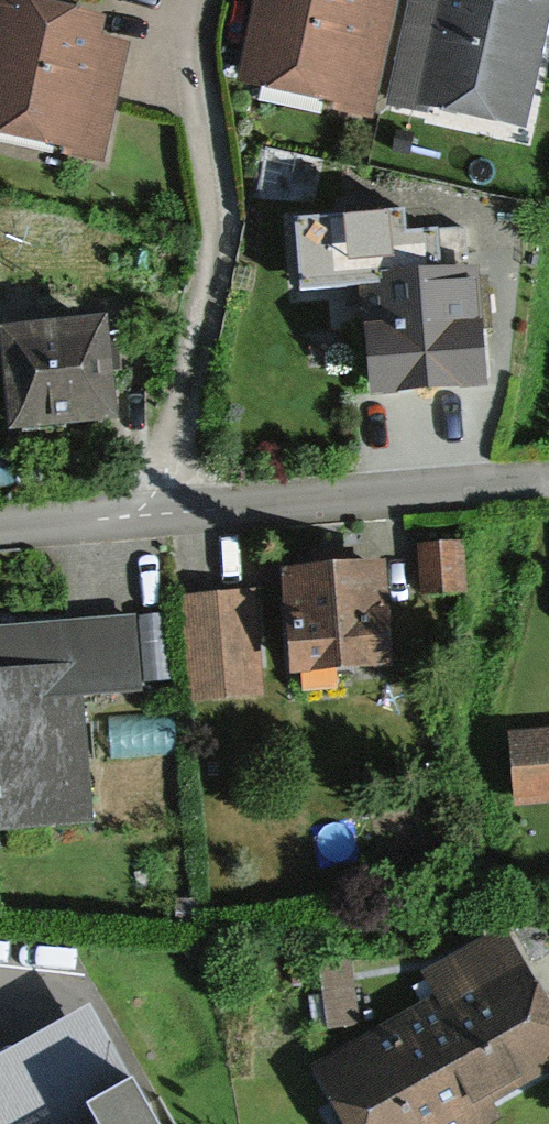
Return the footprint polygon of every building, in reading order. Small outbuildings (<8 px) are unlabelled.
[(3,0),(0,0),(0,139),(102,158),(127,23),(3,0)] [(238,87),(371,118),(398,0),(258,0),(238,87)] [(392,109),(524,137),(548,21),(548,0),(415,0),(392,109)] [(404,219),(296,228),(301,295),(366,289),(375,399),(485,390),(475,274),(469,274),(466,236),(406,241),(404,219)] [(108,336),(14,347),(25,438),(119,426),(108,336)] [(387,575),(184,592),(194,703),(396,685),(387,575)] [(0,632),(0,836),(87,828),(76,702),(142,696),(135,620),(0,632)] [(503,743),(512,811),(548,806),(548,737),(503,743)] [(359,1017),(361,949),(329,947),(326,1016),(359,1017)] [(315,1078),(341,1123),(485,1123),(548,1089),(548,1017),(521,966),(315,1078)] [(89,1020),(0,1072),(0,1123),(150,1123),(89,1020)]
